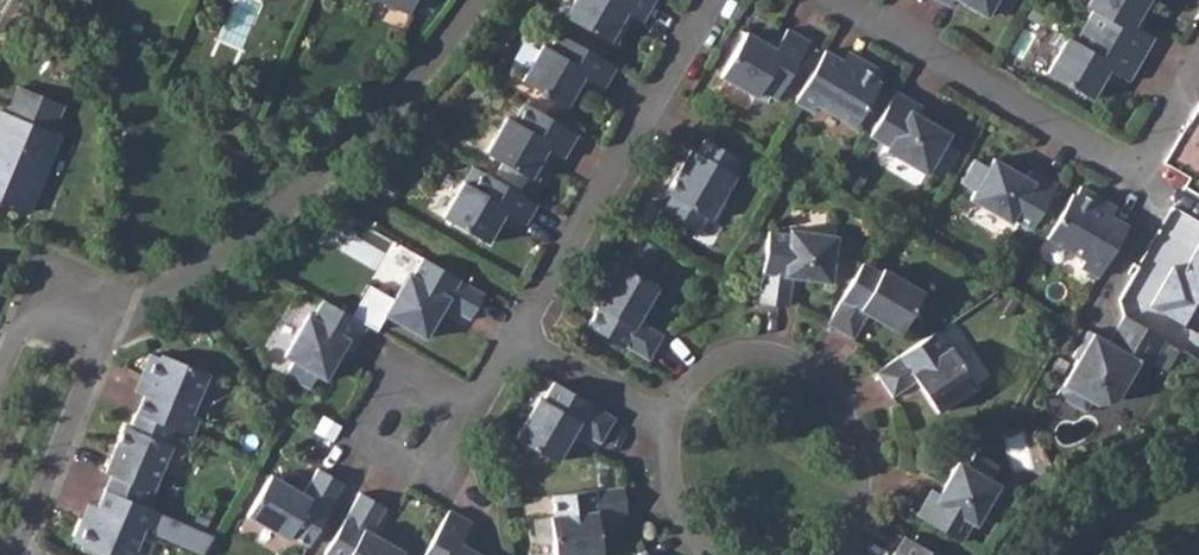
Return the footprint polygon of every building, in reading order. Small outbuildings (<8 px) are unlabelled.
[(409,13),(415,0),(378,0),(409,13)] [(560,13),(604,39),(621,10),(627,13),(642,22),(654,0),(567,0),(560,13)] [(986,16),(991,8),(1004,16),(1013,0),(957,0),(986,16)] [(1083,25),(1141,58),(1154,37),(1139,28),(1133,25),(1139,15),(1148,0),(1089,0),(1085,6),(1092,10),(1083,25)] [(627,13),(621,10),(604,39),(610,42),(627,13)] [(1144,18),(1139,15),(1133,25),(1139,28),(1144,18)] [(1141,58),(1083,25),(1075,41),(1067,37),(1047,73),(1091,98),(1102,79),(1108,69),(1113,72),(1128,81),(1141,58)] [(809,41),(786,29),(778,43),(774,49),(764,43),(745,32),(720,76),(755,97),(759,90),(775,99),(809,41)] [(1037,59),(1048,66),(1066,38),(1055,31),(1037,59)] [(616,66),(558,33),(549,48),(542,44),(521,80),(566,106),(577,87),(582,76),(588,80),(603,88),(616,66)] [(768,37),(764,43),(774,49),(778,43),(768,37)] [(840,60),(823,50),(794,102),(812,112),(816,105),(853,127),(879,82),(876,81),(882,72),(861,60),(855,68),(840,60)] [(861,60),(846,51),(840,60),(855,68),(861,60)] [(1113,72),(1108,69),(1102,79),(1107,82),(1113,72)] [(588,80),(582,76),(577,87),(582,90),(588,80)] [(51,132),(62,104),(19,86),(7,114),(0,110),(0,200),(28,212),(45,172),(36,168),(51,132)] [(921,107),(895,91),(869,136),(887,146),(885,151),(925,174),(930,165),(943,174),(957,150),(944,142),(949,134),(917,114),(921,107)] [(577,133),(524,102),(513,121),(506,117),(485,153),(530,178),(547,149),(553,152),(563,158),(577,133)] [(51,132),(36,168),(45,172),(60,135),(51,132)] [(738,158),(705,139),(697,153),(691,149),(665,193),(671,196),(663,210),(696,229),(704,216),(710,219),(736,175),(730,172),(738,158)] [(239,165),(245,155),(227,144),(222,154),(239,165)] [(547,149),(530,178),(536,182),(553,152),(547,149)] [(1030,229),(1056,185),(1030,169),(1025,177),(993,158),(987,167),(974,159),(960,183),(974,191),(969,199),(1009,223),(1011,219),(1030,229)] [(479,170),(472,166),(463,181),(470,185),(479,170)] [(537,203),(479,170),(470,185),(463,181),(442,217),(487,243),(503,214),(524,225),(537,203)] [(1098,277),(1127,226),(1109,216),(1095,207),(1100,198),(1080,186),(1074,195),(1071,193),(1046,238),(1084,260),(1080,267),(1098,277)] [(1115,206),(1100,198),(1095,207),(1109,216),(1115,206)] [(768,231),(758,302),(788,306),(792,277),(830,283),(836,235),(790,229),(789,234),(768,231)] [(1189,261),(1190,267),(1187,274),(1183,271),(1173,266),(1150,306),(1194,332),(1198,324),(1198,243),(1189,261)] [(469,320),(484,293),(422,258),(412,276),(408,273),(384,314),(424,338),(443,305),(469,320)] [(862,262),(826,324),(852,340),(867,314),(900,333),(924,292),(883,269),(880,273),(862,262)] [(586,325),(649,360),(664,334),(643,322),(638,319),(645,307),(657,286),(616,263),(592,304),(597,306),(586,325)] [(351,351),(367,325),(322,299),(312,317),(307,315),(283,355),(292,360),(284,374),(308,388),(316,374),(325,379),(343,347),(351,351)] [(638,319),(643,322),(650,310),(645,307),(638,319)] [(1164,339),(1123,315),(1107,342),(1087,330),(1072,356),(1077,359),(1056,395),(1084,411),(1090,402),(1096,405),(1115,400),(1123,386),(1134,393),(1150,367),(1164,339)] [(934,331),(874,370),(890,396),(915,380),(936,412),(975,386),(949,346),(945,349),(934,331)] [(143,395),(136,413),(171,427),(191,436),(198,417),(191,414),(208,373),(160,354),(159,357),(150,353),(140,376),(150,380),(143,395)] [(140,376),(133,391),(143,395),(150,380),(140,376)] [(600,443),(615,417),(553,381),(543,400),(538,397),(515,438),(556,461),(567,441),(575,429),(579,432),(600,443)] [(111,474),(105,490),(139,504),(146,489),(152,491),(170,445),(164,442),(171,427),(136,413),(130,428),(124,425),(104,472),(111,474)] [(575,429),(567,441),(572,444),(579,432),(575,429)] [(930,489),(915,515),(959,541),(970,523),(974,525),(998,485),(989,480),(997,466),(974,453),(966,466),(957,461),(938,493),(930,489)] [(308,545),(344,483),(318,468),(303,493),(270,474),(247,515),(287,539),(290,534),(308,545)] [(623,486),(552,495),(555,515),(549,516),(554,554),(602,554),(597,519),(626,516),(623,486)] [(105,490),(98,507),(91,523),(81,518),(71,541),(81,545),(80,548),(96,554),(134,554),(145,529),(203,554),(212,535),(139,504),(105,490)] [(359,492),(324,554),(325,554),(401,554),(403,551),(371,533),(385,507),(359,492)] [(87,502),(81,518),(91,523),(98,507),(87,502)] [(448,509),(422,554),(481,554),(459,542),(470,522),(448,509)] [(903,536),(892,554),(936,554),(903,536)]
